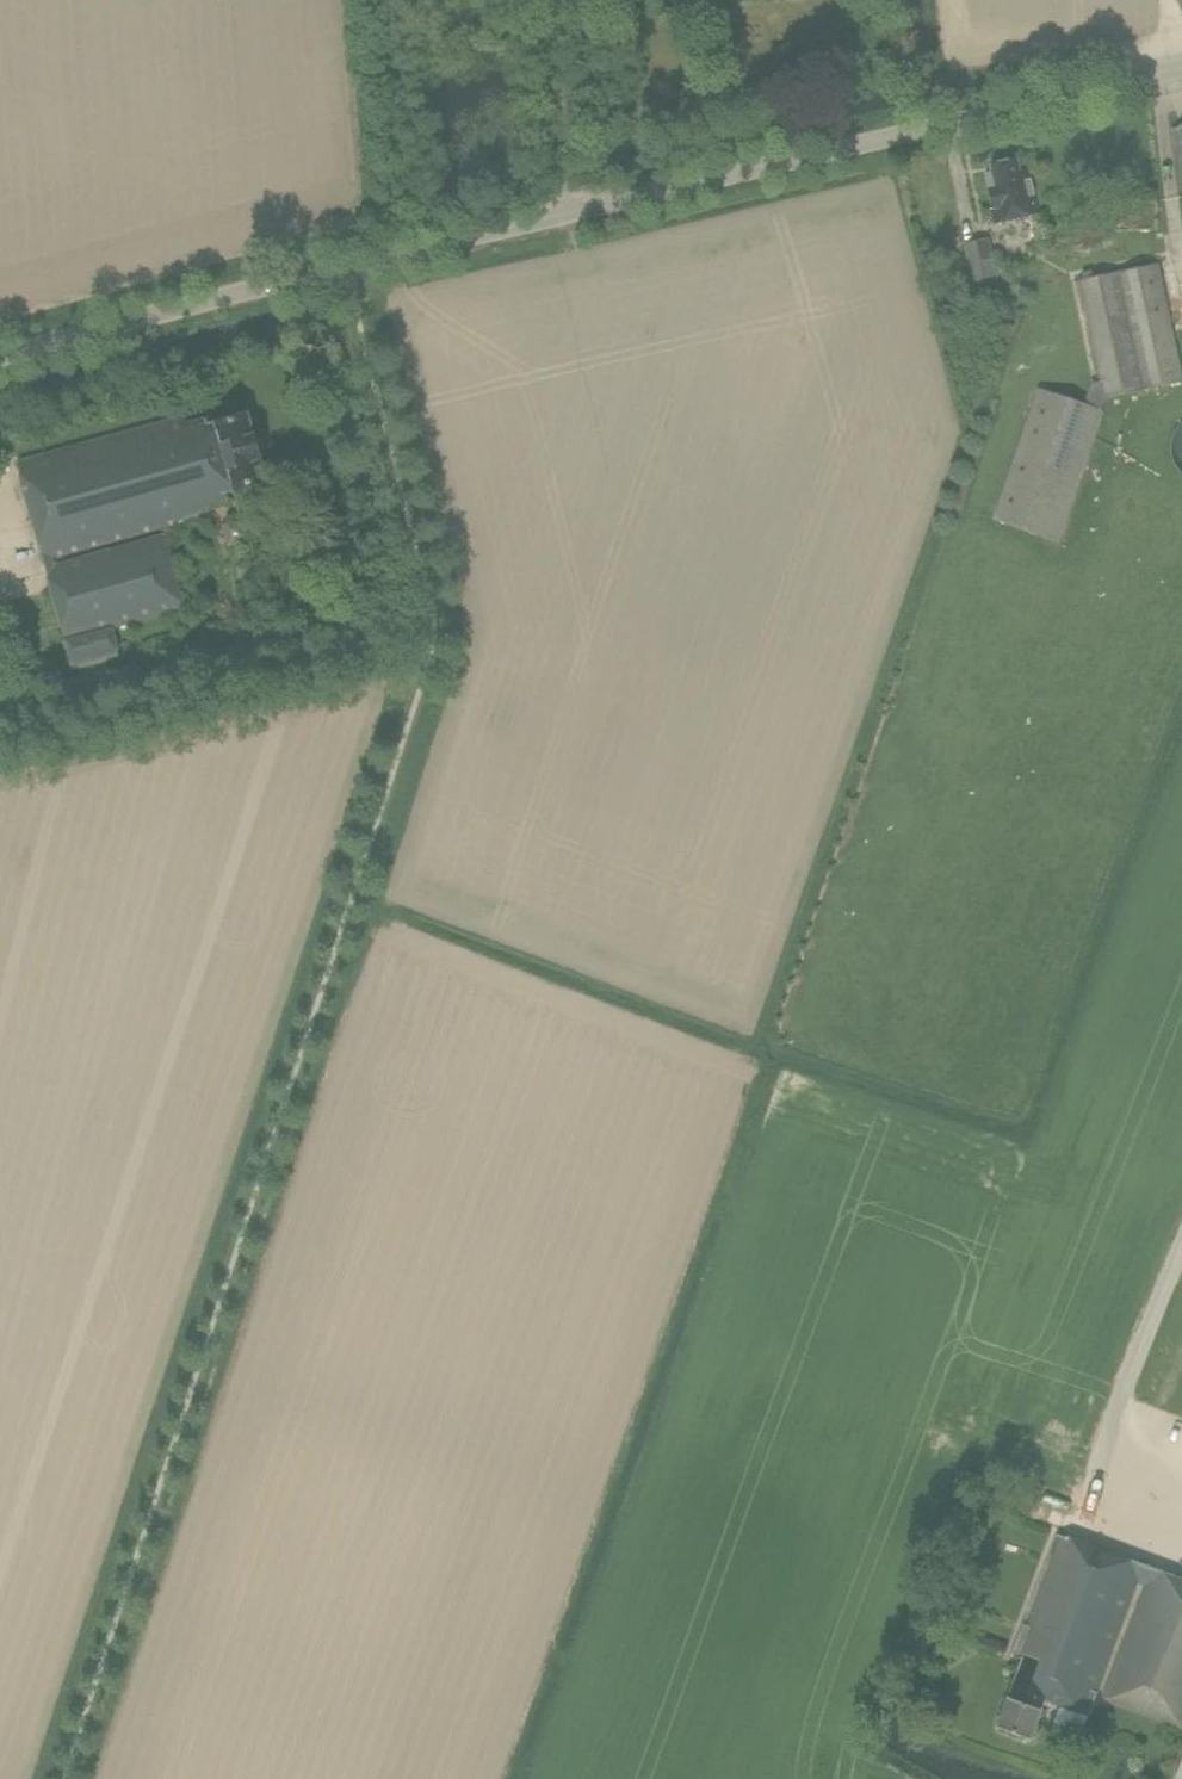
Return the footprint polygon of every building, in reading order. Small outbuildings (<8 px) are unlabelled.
[(1181,173),(1181,125),(1172,128),(1181,173)] [(994,223),(1038,213),(1028,169),(1020,171),(1017,159),(990,165),(992,172),(986,174),(993,207),(991,208),(994,223)] [(998,275),(989,237),(964,243),(972,281),(998,275)] [(1105,397),(1181,381),(1181,379),(1157,263),(1080,279),(1101,379),(1090,381),(1085,400),(1038,387),(1019,441),(993,517),(1057,539),(1103,410),(1101,409),(1105,397)] [(208,425),(206,418),(185,423),(183,416),(17,462),(73,668),(120,655),(112,626),(183,606),(163,534),(56,564),(53,554),(209,512),(207,504),(228,499),(226,491),(266,480),(248,414),(208,425)] [(1057,1533),(1012,1654),(1022,1658),(997,1725),(1029,1737),(1044,1697),(1087,1714),(1137,1582),(1146,1586),(1104,1697),(1181,1726),(1181,1579),(1057,1533)] [(1174,1778),(1181,1778),(1181,1757),(1174,1778)]
